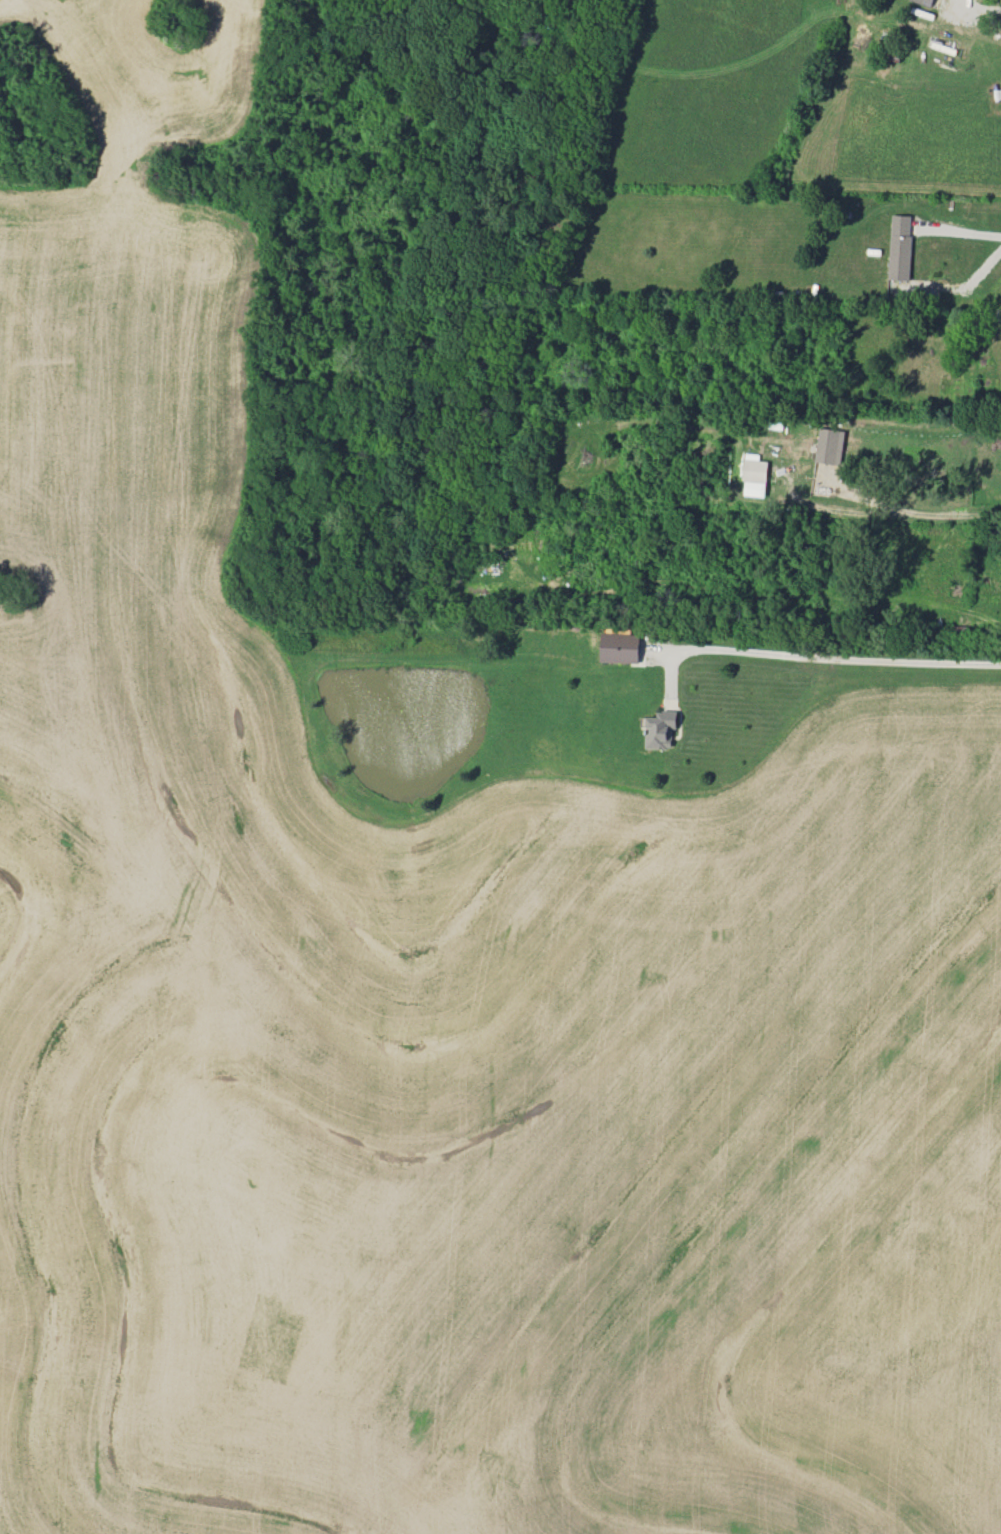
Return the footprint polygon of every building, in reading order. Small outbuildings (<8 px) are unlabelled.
[(909,280),(912,215),(891,215),(889,279),(909,280)] [(839,465),(846,432),(820,427),(814,461),(839,465)] [(767,461),(759,461),(759,454),(745,453),(743,496),(766,497),(767,461)] [(600,662),(639,663),(640,634),(601,633),(600,662)] [(645,748),(671,749),(672,728),(677,728),(678,712),(656,711),(656,717),(646,717),(645,748)]
